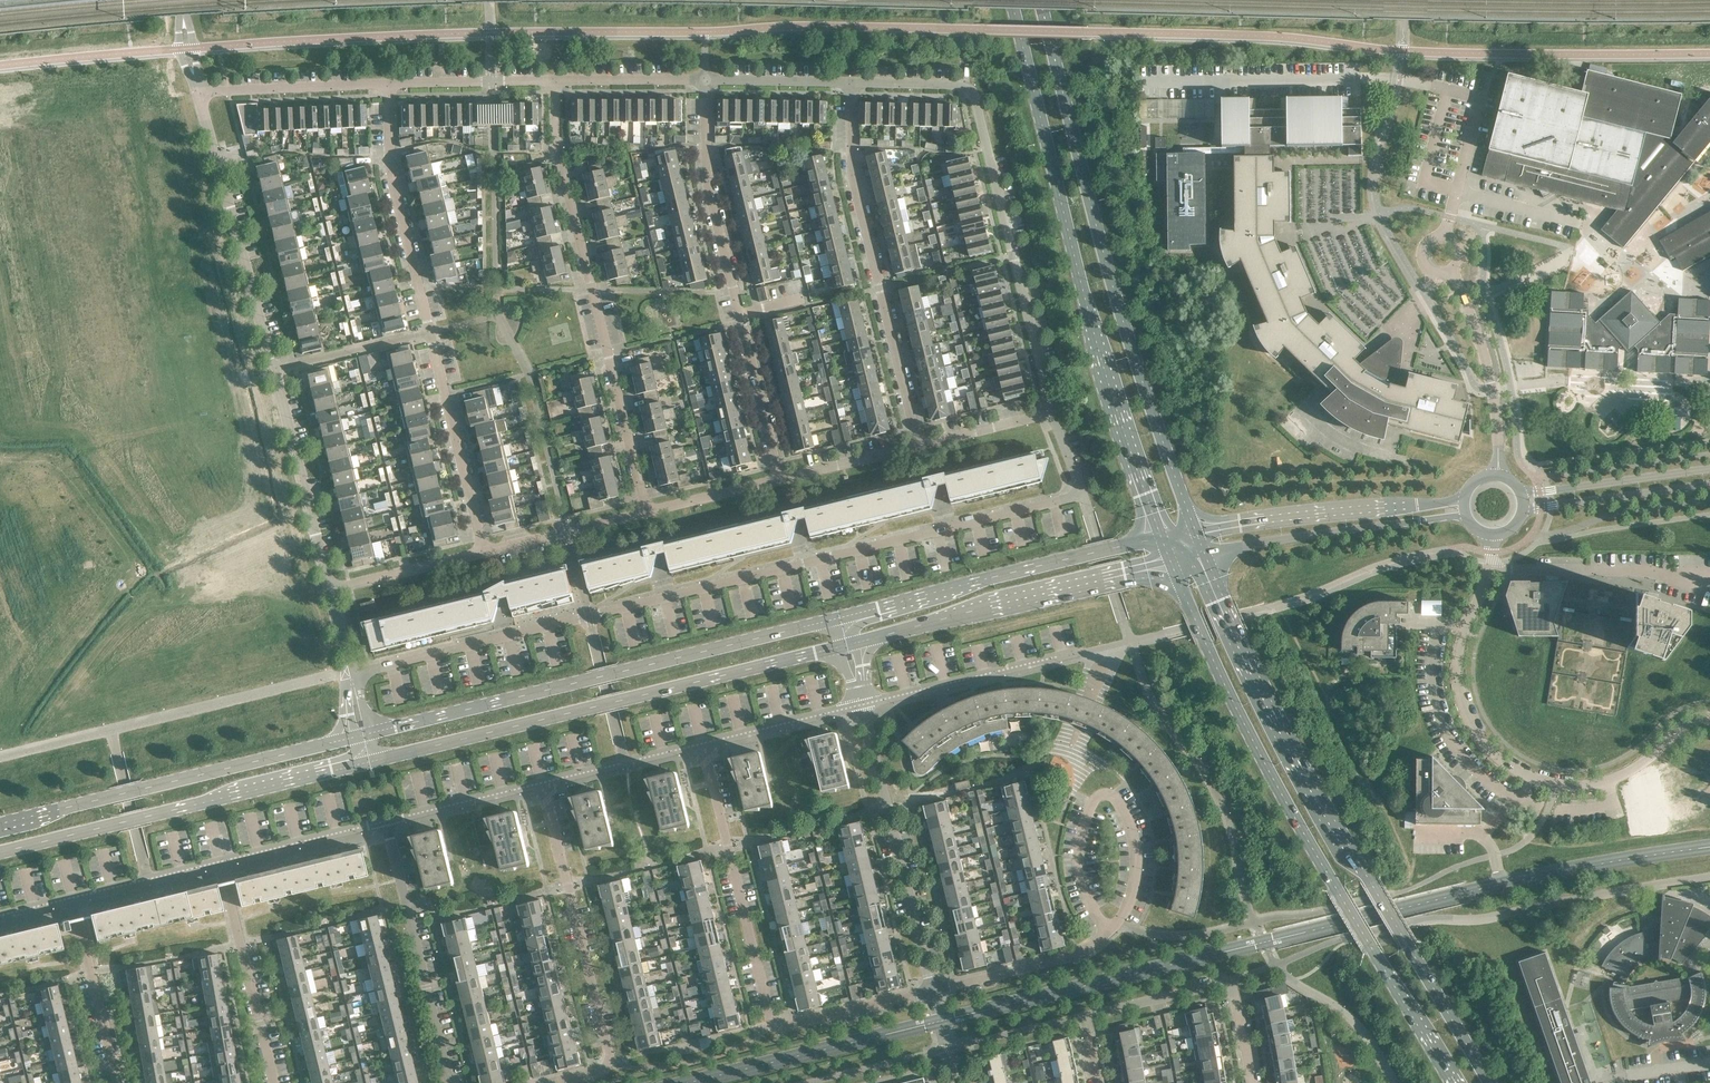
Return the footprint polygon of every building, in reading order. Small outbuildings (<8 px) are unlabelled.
[(1581,92),(1576,91),(1508,74),(1489,150),(1490,150),(1489,154),(1488,154),(1482,176),(1539,190),(1543,198),(1551,194),(1587,203),(1617,210),(1626,213),(1631,191),(1646,134),(1670,140),(1682,95),(1587,70),(1581,92)] [(1183,153),(1157,154),(1157,181),(1168,181),(1168,250),(1190,250),(1190,245),(1206,245),(1205,154),(1245,153),(1245,157),(1234,157),(1235,232),(1222,230),(1222,229),(1221,229),(1221,230),(1221,231),(1221,232),(1221,233),(1220,234),(1220,235),(1220,236),(1220,237),(1220,238),(1220,239),(1220,240),(1220,241),(1221,242),(1221,243),(1221,244),(1221,245),(1221,246),(1221,247),(1221,248),(1221,249),(1222,249),(1222,250),(1222,251),(1222,252),(1222,253),(1223,254),(1223,255),(1223,256),(1224,257),(1224,258),(1224,259),(1225,259),(1225,260),(1225,261),(1226,262),(1226,263),(1226,264),(1227,264),(1227,265),(1228,266),(1228,267),(1229,268),(1229,269),(1230,268),(1241,261),(1268,323),(1255,326),(1254,326),(1254,327),(1254,328),(1255,329),(1255,330),(1255,331),(1256,332),(1256,333),(1256,334),(1257,334),(1257,335),(1257,336),(1258,337),(1258,338),(1259,338),(1259,339),(1259,340),(1260,340),(1260,341),(1260,342),(1261,342),(1261,343),(1262,344),(1262,345),(1263,345),(1263,346),(1264,347),(1265,348),(1265,349),(1266,349),(1266,350),(1267,350),(1267,351),(1268,351),(1268,352),(1269,352),(1269,353),(1270,354),(1271,354),(1271,355),(1272,355),(1272,356),(1273,356),(1273,357),(1274,357),(1274,358),(1275,358),(1276,358),(1276,359),(1277,359),(1276,358),(1285,347),(1320,382),(1333,395),(1325,402),(1324,401),(1321,405),(1322,406),(1323,407),(1324,408),(1325,409),(1326,410),(1327,411),(1328,412),(1329,413),(1330,414),(1331,415),(1332,415),(1332,416),(1333,416),(1333,417),(1334,417),(1335,418),(1336,419),(1337,419),(1337,420),(1338,420),(1339,421),(1340,422),(1341,422),(1341,423),(1342,423),(1343,424),(1344,424),(1344,425),(1345,425),(1346,425),(1346,426),(1347,426),(1347,427),(1348,427),(1349,427),(1349,428),(1350,428),(1351,429),(1352,429),(1353,430),(1354,430),(1355,431),(1356,431),(1357,432),(1358,432),(1359,432),(1359,433),(1360,433),(1361,433),(1361,434),(1362,434),(1363,434),(1364,435),(1365,435),(1366,435),(1367,436),(1368,436),(1369,436),(1369,437),(1370,437),(1371,437),(1372,437),(1373,438),(1374,438),(1375,438),(1376,439),(1377,439),(1378,439),(1379,439),(1380,440),(1381,440),(1382,440),(1383,440),(1384,440),(1385,436),(1384,436),(1387,425),(1411,431),(1459,443),(1462,433),(1470,434),(1470,422),(1465,421),(1466,419),(1469,404),(1454,400),(1457,386),(1458,386),(1458,385),(1409,373),(1408,374),(1409,374),(1406,388),(1399,386),(1401,363),(1397,361),(1398,356),(1397,357),(1386,350),(1385,349),(1382,352),(1378,350),(1360,364),(1355,359),(1365,349),(1366,349),(1329,313),(1329,314),(1319,325),(1308,314),(1307,313),(1301,299),(1315,293),(1315,294),(1316,293),(1296,246),(1295,247),(1282,253),(1276,239),(1275,239),(1275,238),(1276,238),(1275,222),(1290,222),(1290,223),(1291,223),(1290,172),(1289,172),(1275,173),(1275,156),(1270,156),(1270,147),(1288,147),(1315,146),(1315,147),(1316,147),(1316,146),(1342,146),(1343,146),(1349,146),(1349,156),(1348,156),(1362,156),(1363,156),(1363,155),(1362,155),(1361,108),(1347,109),(1343,109),(1342,98),(1342,97),(1342,98),(1315,98),(1315,97),(1314,97),(1314,98),(1288,98),(1287,98),(1287,109),(1282,109),(1255,110),(1250,110),(1250,99),(1250,98),(1249,98),(1249,99),(1223,99),(1222,99),(1222,147),(1223,147),(1223,148),(1183,148),(1183,153)] [(1708,101),(1674,142),(1670,141),(1670,140),(1646,134),(1631,191),(1626,213),(1617,210),(1603,227),(1601,229),(1623,248),(1709,143),(1709,98),(1708,101)] [(1214,99),(1147,100),(1147,118),(1214,117),(1214,99)] [(645,122),(645,100),(633,101),(633,122),(645,122)] [(657,122),(657,100),(645,100),(645,122),(657,122)] [(670,122),(669,100),(657,100),(657,122),(670,122)] [(682,100),(669,100),(670,122),(682,122),(682,100)] [(585,122),(585,101),(572,101),(573,122),(585,122)] [(597,122),(597,101),(585,101),(585,122),(597,122)] [(609,122),(609,101),(597,101),(597,122),(609,122)] [(621,122),(621,101),(609,101),(609,122),(621,122)] [(633,122),(633,101),(621,101),(621,122),(633,122)] [(718,122),(730,122),(731,101),(718,101),(718,122)] [(743,101),(731,101),(730,122),(742,122),(743,101)] [(755,101),(743,101),(742,122),(754,123),(755,101)] [(767,101),(755,101),(754,123),(766,123),(767,101)] [(779,102),(767,101),(766,123),(778,123),(779,102)] [(501,102),(501,104),(493,104),(485,104),(485,102),(477,102),(477,105),(474,105),(475,126),(477,126),(477,128),(486,128),(486,124),(493,123),(501,123),(501,128),(510,128),(510,125),(512,125),(512,104),(510,104),(509,102),(501,102)] [(791,102),(779,102),(778,123),(790,123),(791,102)] [(803,102),(791,102),(790,123),(802,123),(803,102)] [(815,102),(803,102),(802,123),(815,123),(815,102)] [(828,102),(815,102),(815,123),(827,124),(828,102)] [(257,110),(257,103),(235,104),(243,135),(258,135),(258,131),(257,131),(256,110),(257,110)] [(537,103),(525,104),(525,125),(538,125),(537,103)] [(860,103),(859,125),(872,125),(873,104),(860,103)] [(525,125),(525,104),(512,104),(512,125),(525,125)] [(885,104),(873,104),(872,125),(884,125),(885,104)] [(897,104),(885,104),(884,125),(896,126),(897,104)] [(909,104),(897,104),(896,126),(908,126),(909,104)] [(921,105),(909,104),(908,126),(920,126),(921,105)] [(366,105),(353,106),(354,127),(366,127),(366,105)] [(426,127),(426,105),(414,106),(414,127),(426,127)] [(438,127),(438,105),(426,105),(426,127),(438,127)] [(450,126),(450,105),(438,105),(438,127),(450,126)] [(462,126),(462,105),(450,105),(450,126),(462,126)] [(475,126),(474,105),(462,105),(462,126),(475,126)] [(933,105),(921,105),(920,126),(932,126),(933,105)] [(945,105),(933,105),(932,126),(944,127),(945,105)] [(957,105),(945,105),(944,127),(956,127),(957,127),(957,107),(957,105)] [(342,128),(341,106),(329,107),(330,128),(342,128)] [(354,127),(353,106),(341,106),(342,128),(354,127)] [(414,127),(414,106),(401,106),(401,127),(414,127)] [(318,129),(317,107),(305,108),(306,129),(318,129)] [(330,128),(329,107),(317,107),(318,129),(330,128)] [(963,107),(957,107),(957,127),(956,127),(956,130),(955,130),(967,130),(963,107)] [(294,130),(293,108),(281,109),(282,130),(294,130)] [(306,129),(305,108),(293,108),(294,130),(306,129)] [(270,131),(269,109),(257,110),(256,110),(257,131),(258,131),(270,131)] [(282,130),(281,109),(269,109),(270,131),(282,130)] [(581,135),(570,138),(572,145),(583,142),(581,135)] [(410,137),(399,140),(400,147),(412,144),(410,137)] [(1156,138),(1156,148),(1166,148),(1166,138),(1156,138)] [(406,156),(409,169),(431,164),(426,144),(413,147),(414,154),(406,156)] [(462,155),(463,147),(454,146),(453,153),(462,155)] [(257,149),(245,152),(247,159),(258,156),(257,149)] [(655,155),(658,167),(679,162),(676,150),(655,155)] [(724,156),(727,168),(751,162),(748,150),(724,156)] [(867,156),(870,168),(889,164),(886,152),(867,156)] [(281,174),(276,155),(263,158),(265,164),(256,167),(259,180),(281,174)] [(804,159),(807,171),(826,167),(823,155),(804,159)] [(947,162),(950,174),(971,169),(968,157),(947,162)] [(340,165),(342,172),(338,173),(337,175),(339,186),(367,179),(364,166),(355,169),(353,162),(340,165)] [(510,183),(512,188),(542,180),(540,173),(543,172),(542,166),(539,167),(533,168),(532,162),(518,165),(520,172),(519,172),(521,180),(510,183)] [(682,174),(679,162),(658,167),(661,179),(682,174)] [(754,174),(751,162),(727,168),(730,180),(748,175),(754,174)] [(585,180),(587,188),(618,180),(617,175),(605,178),(603,169),(602,163),(588,166),(590,173),(584,174),(581,175),(582,181),(585,180)] [(433,175),(431,164),(409,169),(412,181),(438,175),(437,175),(433,175)] [(892,175),(889,164),(870,168),(873,180),(892,175)] [(829,178),(826,167),(807,171),(809,183),(829,178)] [(974,181),(971,169),(950,174),(953,186),(974,181)] [(284,187),(281,174),(259,180),(262,192),(284,187)] [(685,186),(682,174),(661,179),(664,191),(685,186)] [(441,187),(438,175),(412,181),(412,182),(416,181),(419,193),(441,187)] [(751,187),(748,175),(730,180),(733,191),(751,187)] [(894,187),(892,175),(873,180),(875,192),(894,187)] [(831,190),(829,178),(809,183),(812,195),(831,190)] [(370,192),(367,179),(339,186),(342,198),(344,198),(370,192)] [(544,188),(542,180),(512,188),(513,193),(524,190),(526,199),(528,205),(541,201),(540,195),(546,194),(549,193),(547,187),(544,188)] [(619,186),(618,180),(587,188),(589,195),(586,196),(587,202),(591,201),(596,200),(598,206),(611,203),(610,196),(608,188),(619,186)] [(977,193),(974,181),(953,186),(956,198),(977,193)] [(687,197),(685,186),(664,191),(667,202),(687,197)] [(287,199),(284,187),(262,192),(265,204),(287,199)] [(444,200),(441,187),(419,193),(422,205),(444,200)] [(754,199),(751,187),(733,191),(736,203),(754,199)] [(897,199),(894,187),(875,192),(878,203),(897,199)] [(834,202),(831,190),(812,195),(815,206),(834,202)] [(370,192),(344,198),(347,210),(369,205),(366,193),(370,192)] [(979,204),(977,193),(956,198),(959,209),(979,204)] [(690,209),(687,197),(667,202),(669,214),(690,209)] [(290,211),(287,199),(265,204),(268,217),(290,211)] [(757,210),(754,199),(736,203),(739,215),(757,210)] [(900,210),(897,199),(878,203),(881,215),(900,210)] [(447,212),(444,200),(422,205),(425,217),(447,212)] [(543,208),(541,201),(528,205),(529,211),(531,219),(520,222),(521,227),(552,220),(550,212),(553,211),(552,206),(549,206),(543,208)] [(837,213),(834,202),(815,206),(818,218),(837,213)] [(613,209),(611,203),(598,206),(599,212),(594,214),(591,214),(592,220),(595,219),(597,227),(627,220),(626,214),(615,217),(613,209)] [(982,216),(979,204),(959,209),(962,221),(982,216)] [(372,217),(369,205),(347,210),(350,223),(372,217)] [(639,209),(628,212),(629,219),(641,216),(639,209)] [(693,221),(690,209),(669,214),(672,226),(693,221)] [(760,222),(757,210),(739,215),(742,226),(760,222)] [(903,222),(900,210),(881,215),(884,227),(903,222)] [(293,224),(290,211),(268,217),(271,229),(293,224)] [(450,225),(447,212),(425,217),(428,230),(450,225)] [(1669,257),(1671,260),(1675,257),(1683,271),(1709,256),(1709,212),(1660,240),(1669,257)] [(840,225),(837,213),(818,218),(821,230),(840,225)] [(985,228),(982,216),(962,221),(964,233),(985,228)] [(375,230),(372,217),(350,223),(353,235),(375,230)] [(554,227),(552,220),(521,227),(523,233),(534,230),(536,238),(537,244),(551,241),(550,235),(555,233),(558,232),(557,227),(554,227)] [(629,225),(627,220),(597,227),(599,235),(596,235),(597,241),(600,240),(600,241),(606,239),(607,245),(621,242),(620,236),(618,228),(629,225)] [(696,232),(693,221),(672,226),(675,237),(696,232)] [(762,234),(760,222),(742,226),(744,238),(762,234)] [(906,234),(903,222),(884,227),(887,238),(906,234)] [(296,236),(293,224),(271,229),(274,241),(296,236)] [(453,237),(450,225),(428,230),(431,242),(453,237)] [(843,237),(840,225),(821,230),(824,242),(843,237)] [(988,239),(985,228),(964,233),(967,244),(988,239)] [(378,242),(375,230),(353,235),(356,247),(378,242)] [(699,244),(696,232),(675,237),(678,249),(699,244)] [(765,245),(762,234),(744,238),(747,250),(765,245)] [(909,246),(906,234),(887,238),(890,250),(909,246)] [(299,248),(296,236),(274,241),(277,254),(299,248)] [(456,249),(453,237),(431,242),(434,254),(430,255),(430,256),(456,249)] [(846,249),(843,237),(824,242),(817,243),(820,255),(827,253),(846,249)] [(991,252),(988,239),(967,244),(970,257),(991,252)] [(553,247),(551,241),(537,244),(539,250),(541,259),(530,261),(531,267),(562,259),(560,251),(563,251),(561,245),(558,246),(553,247)] [(381,255),(378,242),(356,247),(359,260),(381,255)] [(623,248),(621,242),(607,245),(609,252),(603,253),(600,254),(602,260),(605,259),(607,266),(637,259),(636,254),(625,256),(623,248)] [(702,256),(699,244),(678,249),(681,261),(702,256)] [(893,262),(912,257),(918,256),(915,244),(909,246),(890,250),(893,262)] [(768,257),(765,245),(747,250),(750,262),(768,257)] [(302,261),(299,248),(277,254),(280,266),(302,261)] [(456,250),(456,249),(430,256),(433,268),(455,263),(452,251),(456,250)] [(849,260),(846,249),(827,253),(830,265),(849,260)] [(513,251),(507,253),(508,263),(516,261),(513,251)] [(384,266),(381,255),(359,260),(362,272),(388,266),(388,265),(384,266)] [(705,267),(702,256),(681,261),(684,272),(705,267)] [(918,256),(912,257),(893,262),(896,274),(921,268),(918,256)] [(771,269),(768,257),(750,262),(753,273),(771,269)] [(563,267),(562,259),(531,267),(532,272),(543,269),(545,277),(546,277),(547,284),(561,280),(559,274),(565,273),(565,272),(568,272),(567,266),(563,267)] [(638,264),(637,259),(607,266),(608,274),(605,275),(607,281),(610,280),(616,279),(617,285),(631,282),(629,275),(627,267),(638,264)] [(943,266),(941,259),(931,262),(932,268),(943,266)] [(851,272),(849,260),(830,265),(832,277),(851,272)] [(305,273),(302,261),(280,266),(283,279),(305,273)] [(459,282),(455,263),(433,268),(436,281),(445,279),(446,281),(446,282),(459,282)] [(391,278),(388,266),(362,272),(363,273),(366,272),(369,284),(391,278)] [(974,271),(977,283),(997,278),(994,266),(974,271)] [(708,279),(705,267),(684,272),(687,285),(690,284),(691,288),(706,289),(704,280),(708,279)] [(778,267),(771,269),(753,273),(756,285),(780,279),(778,267)] [(854,284),(851,272),(832,277),(826,278),(829,290),(854,284)] [(308,286),(305,273),(283,279),(286,291),(308,286)] [(394,291),(391,278),(369,284),(372,296),(394,291)] [(1000,290),(997,278),(977,283),(980,295),(1000,290)] [(899,290),(902,302),(921,297),(919,285),(899,290)] [(311,298),(308,286),(286,291),(289,303),(311,298)] [(768,300),(764,287),(757,288),(760,302),(768,300)] [(1003,301),(1000,290),(980,295),(982,306),(1003,301)] [(397,303),(394,291),(372,296),(375,308),(397,303)] [(1632,291),(1599,320),(1623,346),(1628,352),(1635,346),(1661,323),(1649,310),(1632,291)] [(1547,367),(1569,368),(1617,371),(1618,349),(1623,346),(1599,320),(1595,323),(1588,315),(1589,310),(1583,309),(1584,293),(1551,292),(1547,367)] [(924,309),(921,297),(902,302),(905,314),(924,309)] [(314,310),(311,298),(289,303),(292,316),(314,310)] [(1678,299),(1678,315),(1670,314),(1661,323),(1635,346),(1638,350),(1637,372),(1675,374),(1707,376),(1709,321),(1709,300),(1678,299)] [(839,305),(842,317),(861,312),(858,300),(839,305)] [(1006,313),(1003,301),(982,306),(985,318),(1006,313)] [(400,315),(397,303),(375,308),(378,321),(400,315)] [(931,308),(924,309),(905,314),(908,325),(934,319),(931,308)] [(317,323),(314,310),(292,316),(295,328),(317,323)] [(864,324),(861,312),(842,317),(845,329),(864,324)] [(1009,325),(1006,313),(985,318),(988,330),(1009,325)] [(403,328),(400,315),(378,321),(382,337),(394,334),(394,330),(403,328)] [(768,334),(786,330),(790,329),(787,317),(765,322),(768,334)] [(937,331),(934,319),(908,325),(911,337),(930,333),(937,331)] [(320,335),(317,323),(295,328),(298,340),(320,335)] [(867,336),(864,324),(845,329),(848,340),(867,336)] [(1012,336),(1009,325),(988,330),(991,341),(1012,336)] [(789,341),(786,330),(768,334),(771,346),(789,341)] [(700,338),(703,350),(724,345),(721,333),(700,338)] [(933,344),(930,333),(911,337),(914,349),(933,344)] [(324,351),(320,335),(298,340),(302,353),(311,351),(312,354),(324,351)] [(870,347),(867,336),(848,340),(851,352),(870,347)] [(1015,348),(1012,336),(991,341),(994,353),(1015,348)] [(792,353),(789,341),(771,346),(774,357),(792,353)] [(939,343),(933,344),(914,349),(917,361),(942,354),(939,343)] [(671,344),(664,346),(666,354),(673,352),(671,344)] [(726,357),(724,345),(703,350),(706,362),(726,357)] [(873,359),(870,347),(851,352),(844,353),(847,365),(854,364),(873,359)] [(1018,360),(1015,348),(994,353),(997,365),(1018,360)] [(386,352),(390,368),(412,363),(409,350),(399,353),(398,349),(386,352)] [(798,351),(792,353),(774,357),(777,369),(795,365),(801,363),(798,351)] [(920,372),(939,368),(945,366),(942,354),(917,361),(920,372)] [(633,373),(635,381),(665,373),(664,368),(653,371),(651,362),(649,356),(635,359),(637,366),(631,367),(628,368),(630,374),(633,373)] [(729,368),(726,357),(706,362),(708,373),(729,368)] [(876,371),(873,359),(854,364),(857,375),(876,371)] [(1020,371),(1018,360),(997,365),(1000,376),(1020,371)] [(369,363),(361,365),(361,368),(363,374),(367,373),(371,372),(369,363)] [(415,375),(412,363),(390,368),(393,380),(415,375)] [(797,376),(795,365),(777,369),(779,381),(797,376)] [(307,375),(310,387),(332,382),(328,366),(316,369),(317,372),(307,375)] [(945,366),(939,368),(920,372),(922,384),(942,379),(947,378),(948,378),(945,366)] [(732,380),(729,368),(708,373),(711,385),(732,380)] [(878,382),(876,371),(857,375),(859,387),(878,382)] [(1023,383),(1020,371),(1000,376),(1002,388),(1023,383)] [(562,393),(563,398),(594,391),(592,383),(595,382),(594,377),(591,377),(585,378),(583,372),(570,375),(571,382),(573,390),(562,393)] [(666,378),(665,373),(635,381),(636,388),(633,389),(635,395),(638,394),(643,393),(645,399),(659,396),(657,389),(655,381),(666,378)] [(418,387),(415,375),(393,380),(396,393),(418,387)] [(800,388),(797,376),(779,381),(782,392),(800,388)] [(947,378),(942,379),(922,384),(925,396),(944,391),(950,390),(947,378)] [(735,392),(732,380),(711,385),(714,397),(735,392)] [(335,394),(332,382),(310,387),(313,400),(335,394)] [(881,394),(878,382),(859,387),(862,399),(881,394)] [(1026,395),(1023,383),(1002,388),(1005,400),(1026,395)] [(843,385),(832,388),(833,393),(845,391),(843,385)] [(421,400),(418,387),(396,393),(399,405),(421,400)] [(469,414),(491,409),(497,407),(492,388),(473,392),(474,399),(466,401),(469,414)] [(803,400),(800,388),(782,392),(785,404),(803,400)] [(596,398),(594,391),(563,398),(565,403),(576,401),(578,409),(579,415),(593,412),(591,405),(597,404),(600,403),(599,398),(596,398)] [(947,403),(944,391),(925,396),(928,407),(947,403)] [(738,403),(735,392),(714,397),(717,408),(738,403)] [(988,408),(985,392),(978,394),(981,409),(988,408)] [(520,400),(518,393),(511,395),(513,402),(520,400)] [(338,407),(335,394),(313,400),(316,412),(338,407)] [(884,406),(881,394),(862,399),(865,410),(884,406)] [(660,402),(659,396),(645,399),(647,405),(641,406),(641,407),(638,407),(639,413),(642,412),(644,420),(675,413),(673,407),(662,410),(660,402)] [(978,410),(974,396),(968,398),(971,412),(978,410)] [(424,412),(421,400),(399,405),(402,417),(424,412)] [(806,411),(803,400),(785,404),(788,416),(806,411)] [(946,416),(950,415),(951,417),(957,415),(954,401),(947,403),(928,407),(931,419),(935,418),(936,421),(947,418),(946,416)] [(741,415),(738,403),(717,408),(720,420),(741,415)] [(887,417),(884,406),(865,410),(868,422),(887,417)] [(341,419),(338,407),(316,412),(319,424),(341,419)] [(493,420),(491,409),(469,414),(472,426),(497,420),(497,419),(493,420)] [(809,423),(806,411),(788,416),(791,428),(809,423)] [(427,424),(424,412),(402,417),(405,430),(427,424)] [(594,418),(593,412),(579,415),(581,421),(583,429),(572,432),(573,437),(603,430),(602,422),(605,422),(603,416),(600,417),(600,416),(594,418)] [(676,418),(675,413),(644,420),(646,428),(643,428),(644,434),(647,433),(647,434),(653,432),(655,438),(669,435),(667,429),(665,421),(676,418)] [(744,427),(741,415),(720,420),(723,432),(744,427)] [(890,429),(887,417),(868,422),(871,434),(875,433),(875,435),(887,433),(886,430),(890,429)] [(507,431),(504,418),(497,420),(472,426),(472,427),(476,426),(479,438),(501,432),(507,431)] [(344,431),(341,419),(319,424),(322,437),(344,431)] [(812,435),(809,423),(791,428),(794,439),(812,435)] [(430,437),(427,424),(405,430),(408,442),(404,443),(430,437)] [(746,438),(744,427),(723,432),(726,443),(746,438)] [(852,441),(849,427),(842,428),(846,443),(852,441)] [(842,443),(839,429),(832,431),(835,445),(842,443)] [(605,438),(603,430),(573,437),(574,443),(585,440),(587,448),(589,454),(603,451),(601,445),(607,443),(610,443),(608,437),(605,438)] [(347,444),(344,431),(322,437),(325,449),(347,444)] [(504,445),(501,432),(479,438),(482,450),(504,445)] [(670,441),(669,435),(655,438),(656,444),(650,446),(651,446),(648,447),(649,452),(652,452),(654,459),(684,452),(683,447),(672,449),(670,441)] [(709,435),(700,437),(701,442),(703,449),(709,448),(711,447),(709,435)] [(815,447),(812,435),(794,439),(797,451),(815,447)] [(430,437),(404,443),(407,455),(429,450),(426,438),(430,437)] [(749,450),(746,438),(726,443),(728,455),(749,450)] [(350,456),(347,444),(325,449),(328,462),(350,456)] [(507,457),(504,445),(482,450),(485,463),(507,457)] [(432,462),(429,450),(407,455),(410,468),(432,462)] [(1043,450),(1035,452),(1035,451),(945,473),(923,478),(923,479),(805,508),(805,507),(783,513),(664,542),(642,547),(592,560),(591,558),(580,560),(582,566),(584,565),(589,589),(635,578),(651,577),(654,566),(655,566),(658,555),(666,553),(671,572),(733,557),(734,559),(739,557),(738,555),(792,542),(795,531),(795,532),(798,520),(806,518),(811,537),(932,508),(935,497),(939,486),(947,484),(951,503),(1012,488),(1042,481),(1049,459),(1049,458),(1037,461),(1037,458),(1045,455),(1043,450)] [(752,462),(749,450),(728,455),(731,467),(752,462)] [(604,457),(603,451),(589,454),(590,461),(592,469),(581,472),(583,477),(613,469),(611,462),(614,461),(613,455),(610,456),(604,457)] [(686,457),(684,452),(654,459),(656,467),(653,468),(654,473),(677,468),(675,460),(686,457)] [(353,469),(350,456),(328,462),(331,474),(353,469)] [(510,470),(507,457),(485,463),(488,475),(510,470)] [(435,475),(432,462),(410,468),(413,480),(435,475)] [(678,475),(677,468),(654,473),(655,478),(658,478),(660,486),(677,482),(679,488),(692,485),(689,473),(678,475)] [(356,481),(353,469),(331,474),(334,486),(356,481)] [(615,477),(613,469),(583,477),(584,482),(595,479),(597,487),(619,482),(618,476),(615,477)] [(513,482),(510,470),(488,475),(491,487),(513,482)] [(723,470),(709,473),(711,480),(725,477),(723,470)] [(438,487),(435,475),(413,480),(416,492),(438,487)] [(359,493),(356,481),(334,486),(337,499),(359,493)] [(516,494),(513,482),(491,487),(494,499),(490,500),(490,501),(516,494)] [(621,487),(619,482),(597,487),(599,495),(588,498),(591,510),(604,506),(603,500),(620,496),(618,488),(621,487)] [(441,499),(438,487),(416,492),(419,505),(441,499)] [(362,506),(359,493),(337,499),(340,511),(362,506)] [(516,495),(516,494),(490,501),(493,513),(515,508),(512,496),(516,495)] [(444,511),(441,499),(419,505),(422,517),(448,511),(448,510),(444,511)] [(548,507),(546,500),(539,502),(541,509),(548,507)] [(365,518),(362,506),(340,511),(343,523),(365,518)] [(520,527),(515,508),(493,513),(496,526),(505,524),(507,530),(520,527)] [(451,523),(448,511),(422,517),(423,518),(426,517),(429,529),(451,523)] [(368,530),(365,518),(343,523),(346,536),(368,530)] [(454,536),(451,523),(429,529),(434,548),(447,545),(445,538),(454,536)] [(371,543),(368,530),(346,536),(349,548),(371,543)] [(376,562),(371,543),(349,548),(353,561),(361,559),(363,565),(376,562)] [(402,547),(394,549),(396,557),(404,555),(402,547)] [(556,566),(557,569),(505,581),(485,592),(483,592),(365,621),(360,623),(362,634),(368,633),(373,650),(494,621),(497,610),(500,599),(508,597),(513,616),(574,601),(566,570),(569,569),(567,564),(556,566)] [(1530,581),(1511,581),(1506,596),(1519,636),(1558,636),(1547,704),(1615,716),(1627,648),(1629,649),(1664,661),(1690,627),(1690,611),(1672,605),(1671,607),(1659,602),(1659,601),(1657,600),(1657,599),(1645,595),(1645,596),(1636,593),(1630,591),(1621,589),(1611,586),(1607,586),(1600,584),(1591,583),(1585,583),(1579,582),(1572,582),(1568,581),(1565,581),(1559,581),(1559,580),(1546,580),(1546,581),(1543,581),(1543,583),(1530,583),(1530,581)] [(374,600),(361,604),(363,611),(376,608),(374,600)] [(1342,642),(1342,650),(1342,651),(1354,651),(1354,647),(1358,647),(1358,654),(1364,654),(1364,651),(1371,651),(1371,658),(1396,658),(1397,630),(1394,630),(1394,624),(1400,624),(1400,618),(1397,618),(1397,614),(1408,614),(1408,602),(1382,601),(1379,602),(1377,602),(1374,602),(1372,603),(1370,604),(1367,605),(1366,605),(1364,606),(1361,608),(1359,609),(1357,610),(1355,613),(1353,615),(1351,617),(1349,620),(1348,621),(1347,623),(1346,625),(1345,627),(1344,629),(1343,631),(1343,632),(1343,634),(1342,637),(1342,640),(1342,642)] [(1024,713),(1023,688),(1008,689),(1002,690),(990,692),(978,695),(972,697),(958,702),(944,709),(939,712),(928,719),(918,726),(914,730),(903,741),(909,747),(915,770),(915,771),(915,772),(916,773),(918,774),(918,775),(920,775),(921,775),(921,776),(923,775),(924,775),(925,775),(926,774),(931,768),(940,760),(944,757),(951,752),(959,747),(963,744),(974,739),(985,735),(989,733),(999,731),(1009,729),(1007,719),(1006,714),(1011,714),(1024,713)] [(1038,688),(1023,688),(1024,713),(1037,713),(1042,713),(1053,715),(1057,690),(1044,688),(1038,688)] [(1181,698),(1176,689),(1170,692),(1175,701),(1181,698)] [(1074,720),(1080,722),(1089,698),(1079,695),(1076,694),(1069,692),(1057,690),(1053,715),(1063,717),(1065,717),(1066,718),(1067,718),(1069,718),(1070,719),(1071,719),(1072,719),(1074,720)] [(1099,703),(1089,698),(1080,722),(1087,725),(1091,726),(1092,727),(1095,728),(1097,729),(1106,735),(1119,713),(1109,707),(1103,704),(1099,703)] [(1130,720),(1119,713),(1106,735),(1115,740),(1118,742),(1119,743),(1130,752),(1147,733),(1135,723),(1130,720)] [(835,732),(834,732),(831,733),(810,738),(808,739),(810,739),(813,751),(811,752),(813,752),(823,791),(836,788),(837,790),(837,788),(849,785),(850,787),(849,785),(850,785),(837,735),(837,734),(836,733),(835,732)] [(1157,744),(1147,733),(1130,752),(1139,761),(1142,765),(1149,773),(1169,758),(1161,749),(1157,744)] [(758,751),(757,751),(733,757),(731,758),(733,758),(736,770),(735,771),(737,771),(746,810),(759,807),(760,809),(760,807),(772,804),(773,806),(773,805),(773,804),(773,803),(761,753),(760,753),(760,752),(759,751),(758,751)] [(1405,812),(1405,828),(1411,828),(1411,824),(1416,824),(1481,825),(1481,812),(1477,812),(1477,809),(1484,809),(1461,785),(1463,783),(1458,778),(1456,779),(1433,756),(1433,763),(1429,763),(1429,759),(1416,759),(1416,812),(1405,812)] [(1176,768),(1169,758),(1149,773),(1155,782),(1158,786),(1164,798),(1187,787),(1179,774),(1176,768)] [(675,772),(674,772),(650,777),(650,778),(648,778),(648,779),(650,778),(653,791),(651,791),(651,792),(653,791),(663,830),(676,827),(676,829),(677,829),(676,827),(689,824),(689,826),(690,826),(689,824),(677,773),(676,772),(675,772)] [(970,787),(969,780),(955,783),(957,791),(970,787)] [(1028,794),(1025,781),(1001,786),(1004,799),(1005,799),(1005,798),(1027,793),(1027,794),(1028,794)] [(1192,800),(1187,787),(1164,798),(1169,809),(1171,814),(1174,825),(1198,818),(1195,806),(1192,800)] [(599,790),(598,790),(574,796),(572,797),(574,797),(577,809),(575,810),(577,810),(587,849),(600,846),(601,848),(601,846),(613,843),(614,845),(614,844),(614,842),(602,792),(601,792),(601,791),(600,791),(600,790),(599,790)] [(1030,805),(1027,794),(1027,793),(1005,798),(1005,799),(1008,810),(1030,805)] [(950,813),(947,800),(923,806),(926,819),(927,818),(949,812),(949,813),(950,813)] [(1033,817),(1030,805),(1008,810),(1011,822),(1033,817)] [(514,811),(513,811),(489,817),(488,817),(488,818),(490,817),(493,830),(491,830),(491,831),(493,830),(502,870),(516,866),(516,868),(516,866),(529,863),(529,865),(529,863),(517,813),(517,812),(516,812),(516,811),(515,811),(514,811)] [(952,824),(949,813),(949,812),(927,818),(930,829),(952,824)] [(1035,828),(1033,817),(1011,822),(1014,833),(1035,828)] [(1201,831),(1198,818),(1174,825),(1176,835),(1177,841),(1178,853),(1204,852),(1202,837),(1201,831)] [(865,834),(861,821),(837,827),(840,839),(842,839),(842,838),(863,833),(863,834),(865,834)] [(955,836),(952,824),(930,829),(933,841),(955,836)] [(1038,840),(1035,828),(1014,833),(1017,845),(1038,840)] [(439,829),(438,829),(414,835),(412,836),(414,836),(417,848),(415,849),(417,849),(427,888),(440,885),(441,887),(441,885),(453,882),(454,884),(454,882),(441,832),(441,831),(441,830),(440,830),(439,829)] [(866,845),(863,834),(863,833),(842,838),(842,839),(844,850),(866,845)] [(957,847),(955,836),(933,841),(936,853),(957,847)] [(785,853),(782,840),(758,846),(761,859),(763,859),(762,858),(784,853),(785,853)] [(1041,852),(1038,840),(1017,845),(1020,857),(1041,852)] [(869,857),(866,845),(844,850),(847,862),(869,857)] [(363,847),(360,847),(358,847),(356,848),(354,850),(234,879),(241,906),(367,876),(363,859),(363,847)] [(960,859),(957,847),(936,853),(939,864),(960,859)] [(1044,863),(1041,852),(1020,857),(1023,869),(1044,863)] [(1204,867),(1204,852),(1178,853),(1179,866),(1179,871),(1178,882),(1203,885),(1204,873),(1204,867)] [(787,864),(784,853),(762,858),(763,859),(765,870),(787,864)] [(872,868),(869,857),(847,862),(850,874),(872,868)] [(963,871),(960,859),(939,864),(942,876),(963,871)] [(704,873),(701,860),(677,866),(680,879),(682,878),(681,878),(703,872),(703,873),(704,873)] [(1047,875),(1044,863),(1023,869),(1025,881),(1047,875)] [(790,876),(787,864),(765,870),(768,881),(790,876)] [(875,880),(872,868),(850,874),(853,885),(875,880)] [(966,883),(963,871),(942,876),(944,888),(966,883)] [(706,884),(703,873),(703,872),(681,878),(682,878),(684,889),(706,884)] [(1050,886),(1047,875),(1025,881),(1028,892),(1051,887),(1050,886)] [(793,888),(790,876),(768,881),(771,893),(793,888)] [(625,891),(622,879),(598,885),(601,898),(602,898),(602,897),(624,892),(625,892),(625,891)] [(877,892),(875,880),(853,885),(848,887),(850,898),(856,897),(877,892)] [(1203,885),(1178,882),(1176,892),(1175,897),(1171,910),(1195,918),(1199,903),(1201,896),(1203,885)] [(969,894),(966,883),(944,888),(947,900),(969,894)] [(223,911),(216,884),(90,914),(97,942),(223,911)] [(709,896),(706,884),(684,889),(687,901),(709,896)] [(1051,888),(1051,887),(1028,892),(1031,904),(1053,899),(1050,888),(1051,888)] [(795,899),(793,888),(771,893),(774,905),(795,899)] [(631,902),(628,891),(625,891),(625,892),(624,892),(602,897),(602,898),(605,909),(627,903),(631,902)] [(880,903),(877,892),(856,897),(859,909),(881,903),(880,903)] [(972,906),(969,894),(947,900),(950,911),(949,911),(950,912),(972,906)] [(1661,917),(1661,918),(1661,934),(1660,934),(1659,961),(1660,961),(1661,954),(1662,955),(1664,956),(1668,956),(1669,957),(1672,958),(1674,959),(1676,960),(1679,961),(1682,964),(1693,951),(1693,950),(1692,951),(1691,950),(1709,928),(1709,916),(1708,914),(1705,912),(1701,910),(1699,909),(1695,907),(1692,906),(1688,905),(1684,903),(1680,902),(1675,901),(1670,900),(1670,901),(1664,901),(1664,895),(1662,895),(1661,917)] [(711,907),(709,896),(687,901),(690,913),(711,907)] [(544,912),(541,899),(517,905),(520,918),(521,918),(521,917),(543,912),(544,912)] [(798,911),(795,899),(774,905),(777,916),(798,911)] [(1055,910),(1053,899),(1031,904),(1034,916),(1056,910),(1055,910)] [(630,915),(627,903),(605,909),(608,920),(630,915)] [(881,904),(881,903),(859,909),(862,921),(883,915),(881,904)] [(975,918),(972,906),(950,912),(953,923),(975,918)] [(714,918),(711,907),(690,913),(693,924),(715,919),(715,918),(714,918)] [(1056,911),(1056,910),(1034,916),(1037,927),(1058,922),(1056,911)] [(801,923),(798,911),(777,916),(779,927),(779,928),(801,923)] [(546,923),(543,912),(521,917),(521,918),(524,929),(546,923)] [(379,927),(376,915),(357,920),(360,932),(379,927)] [(632,927),(630,915),(608,920),(611,932),(632,927)] [(886,926),(883,915),(862,921),(865,932),(887,927),(887,926),(886,926)] [(469,930),(466,917),(442,923),(445,936),(446,936),(446,935),(468,930),(468,931),(469,930)] [(978,929),(975,918),(953,923),(956,934),(955,934),(955,935),(978,929)] [(715,920),(715,919),(693,924),(696,936),(717,931),(715,920)] [(71,930),(68,920),(62,921),(64,932),(71,930)] [(1061,933),(1058,922),(1037,927),(1040,938),(1040,939),(1061,934),(1061,933)] [(57,923),(0,936),(0,965),(63,950),(57,923)] [(548,934),(546,923),(524,929),(527,940),(549,935),(549,934),(548,934)] [(804,935),(801,923),(779,928),(779,929),(780,929),(783,940),(804,935)] [(1611,931),(1607,926),(1602,930),(1606,935),(1611,931)] [(382,939),(379,927),(360,932),(363,944),(382,939)] [(635,938),(632,927),(611,932),(614,943),(613,943),(613,944),(635,938)] [(887,928),(887,927),(865,932),(867,944),(889,939),(886,928),(887,928)] [(980,941),(978,929),(955,935),(955,936),(956,935),(959,946),(980,941)] [(470,942),(468,931),(468,930),(446,935),(446,936),(449,947),(470,942)] [(720,942),(717,931),(696,936),(699,948),(721,943),(721,942),(720,942)] [(1648,956),(1641,932),(1639,933),(1636,934),(1633,935),(1629,937),(1626,939),(1623,941),(1620,943),(1618,944),(1616,946),(1612,950),(1611,952),(1609,954),(1606,958),(1604,960),(1603,963),(1601,966),(1623,976),(1623,977),(1622,979),(1621,981),(1621,984),(1620,985),(1620,986),(1620,988),(1609,987),(1609,990),(1609,994),(1609,997),(1610,999),(1610,1002),(1611,1004),(1612,1007),(1612,1009),(1613,1012),(1615,1014),(1615,1015),(1616,1018),(1618,1020),(1619,1022),(1622,1025),(1624,1027),(1627,1029),(1629,1031),(1631,1032),(1633,1034),(1637,1036),(1639,1037),(1643,1038),(1645,1039),(1649,1039),(1647,1047),(1647,1048),(1652,1046),(1655,1044),(1658,1043),(1660,1042),(1665,1041),(1668,1041),(1670,1040),(1673,1040),(1676,1040),(1680,1040),(1683,1041),(1686,1041),(1685,1040),(1681,1034),(1683,1033),(1686,1031),(1688,1029),(1690,1028),(1692,1026),(1694,1024),(1695,1022),(1697,1020),(1698,1021),(1698,1022),(1699,1022),(1699,1021),(1701,1019),(1703,1015),(1705,1012),(1706,1008),(1707,1004),(1706,1004),(1706,1005),(1704,1004),(1705,1003),(1705,1000),(1705,998),(1706,997),(1708,997),(1708,998),(1708,995),(1708,994),(1708,991),(1708,990),(1708,985),(1708,983),(1707,981),(1707,978),(1706,978),(1706,979),(1704,979),(1703,977),(1702,974),(1701,971),(1688,977),(1688,976),(1687,976),(1657,982),(1655,980),(1654,982),(1624,988),(1625,985),(1625,984),(1626,981),(1626,979),(1627,977),(1628,976),(1629,974),(1631,972),(1633,969),(1634,968),(1636,966),(1638,965),(1638,964),(1636,961),(1639,960),(1643,958),(1645,957),(1648,956)] [(1066,946),(1062,933),(1061,933),(1061,934),(1040,939),(1040,938),(1038,939),(1041,952),(1066,946)] [(299,947),(296,935),(276,939),(279,952),(299,947)] [(549,936),(549,935),(527,940),(530,952),(551,947),(549,936)] [(807,946),(804,935),(783,940),(785,951),(785,952),(807,946)] [(638,950),(635,938),(613,944),(613,945),(614,945),(617,955),(638,950)] [(385,951),(382,939),(363,944),(365,955),(385,951)] [(892,950),(889,939),(867,944),(870,956),(892,950)] [(323,941),(316,943),(317,948),(324,947),(329,945),(328,940),(323,941)] [(983,952),(980,941),(959,946),(962,957),(962,958),(983,953),(983,952)] [(473,953),(470,942),(449,947),(452,958),(451,958),(451,959),(473,953)] [(721,943),(699,948),(702,960),(723,955),(720,943),(721,943)] [(1024,958),(1020,944),(1013,946),(1017,960),(1024,958)] [(657,946),(647,948),(649,957),(659,954),(657,946)] [(810,958),(807,946),(785,952),(785,953),(786,952),(788,963),(810,958)] [(1013,961),(1010,946),(1003,948),(1006,963),(1013,961)] [(301,959),(299,947),(279,952),(282,963),(301,959)] [(554,958),(551,947),(530,952),(533,964),(555,958),(554,958)] [(641,962),(638,950),(617,955),(619,967),(641,962)] [(895,962),(892,950),(870,956),(873,967),(895,962)] [(388,962),(385,951),(365,955),(368,967),(388,962)] [(988,965),(984,952),(983,952),(983,953),(962,958),(962,957),(960,958),(963,971),(988,965)] [(1567,1013),(1545,952),(1518,961),(1561,1082),(1591,1082),(1567,1013)] [(476,965),(473,953),(451,959),(452,959),(455,970),(476,965)] [(219,966),(217,954),(192,958),(194,970),(200,969),(219,966)] [(726,966),(723,955),(702,960),(697,961),(700,973),(726,966)] [(555,959),(555,958),(533,964),(535,975),(557,970),(554,959),(555,959)] [(813,970),(810,958),(788,963),(791,975),(813,970)] [(304,970),(301,959),(282,963),(285,975),(304,970)] [(390,974),(388,962),(368,967),(371,979),(390,974)] [(644,974),(641,962),(619,967),(619,968),(620,968),(622,979),(644,974)] [(897,973),(895,962),(873,967),(876,978),(876,979),(898,974),(897,973)] [(153,978),(150,965),(126,970),(128,982),(153,978)] [(479,977),(476,965),(455,970),(457,981),(457,982),(479,977)] [(221,978),(219,966),(200,969),(202,981),(221,978)] [(729,978),(726,966),(700,973),(703,984),(707,983),(729,978)] [(307,982),(304,970),(285,975),(288,987),(307,982)] [(560,982),(557,970),(535,975),(538,987),(560,982)] [(816,981),(813,970),(791,975),(794,987),(816,981)] [(902,986),(899,973),(897,973),(898,974),(876,979),(876,978),(875,979),(878,992),(902,986)] [(393,986),(390,974),(371,979),(374,990),(393,986)] [(647,986),(644,974),(622,979),(625,991),(647,986)] [(482,989),(479,977),(457,982),(457,983),(458,983),(460,994),(482,989)] [(155,990),(153,978),(128,982),(130,994),(155,990)] [(223,990),(221,978),(202,981),(204,993),(223,990)] [(732,990),(729,978),(707,983),(710,995),(732,990)] [(818,993),(816,981),(794,987),(797,998),(818,993)] [(310,994),(307,982),(288,987),(291,998),(310,994)] [(563,994),(560,982),(538,987),(541,999),(563,994)] [(860,999),(856,984),(850,985),(849,986),(852,1000),(860,999)] [(60,997),(57,985),(38,990),(41,1002),(60,997)] [(396,997),(393,986),(374,990),(377,1002),(396,997)] [(650,997),(647,986),(625,991),(628,1003),(650,997)] [(1261,1006),(1263,1013),(1283,1008),(1280,995),(1286,993),(1284,987),(1271,990),(1273,997),(1264,999),(1266,999),(1267,1004),(1261,1006)] [(485,1000),(482,989),(460,994),(463,1006),(485,1000)] [(157,1001),(155,990),(130,994),(132,1006),(157,1001)] [(225,1001),(223,990),(204,993),(206,1005),(225,1001)] [(734,1001),(732,990),(710,995),(713,1007),(734,1001)] [(823,1005),(820,992),(818,993),(797,998),(795,998),(799,1011),(823,1005)] [(313,1005),(310,994),(291,998),(294,1010),(313,1005)] [(566,1005),(563,994),(541,999),(544,1011),(566,1005)] [(63,1009),(60,997),(41,1002),(44,1014),(63,1009)] [(399,1009),(396,997),(377,1002),(380,1014),(399,1009)] [(653,1009),(650,997),(628,1003),(631,1014),(653,1009)] [(488,1012),(485,1000),(463,1006),(466,1017),(488,1012)] [(159,1013),(157,1001),(132,1006),(134,1018),(154,1014),(159,1013)] [(227,1013),(225,1001),(206,1005),(208,1017),(227,1013)] [(737,1012),(734,1001),(713,1007),(716,1018),(737,1013),(737,1012)] [(316,1017),(313,1005),(294,1010),(296,1022),(316,1017)] [(568,1017),(566,1005),(544,1011),(547,1022),(568,1017)] [(1207,1007),(1191,1011),(1185,1013),(1188,1026),(1189,1026),(1215,1020),(1213,1012),(1207,1014),(1205,1008),(1208,1008),(1207,1007)] [(1286,1020),(1283,1008),(1263,1013),(1266,1025),(1286,1020)] [(66,1021),(63,1009),(44,1014),(46,1025),(66,1021)] [(402,1021),(399,1009),(380,1014),(383,1026),(402,1021)] [(655,1021),(653,1009),(631,1014),(634,1026),(655,1021)] [(490,1024),(488,1012),(466,1017),(469,1029),(490,1024)] [(742,1025),(738,1012),(737,1012),(737,1013),(716,1018),(714,1018),(718,1031),(742,1025)] [(1173,1025),(1170,1012),(1163,1013),(1167,1026),(1173,1025)] [(230,1025),(227,1013),(208,1017),(210,1029),(230,1025)] [(156,1026),(154,1014),(134,1018),(136,1029),(156,1026)] [(1163,1027),(1160,1014),(1154,1016),(1157,1029),(1163,1027)] [(319,1029),(316,1017),(296,1022),(299,1034),(319,1029)] [(571,1029),(568,1017),(547,1022),(550,1034),(571,1029)] [(1293,1019),(1286,1020),(1266,1025),(1268,1037),(1289,1032),(1295,1031),(1293,1019)] [(1218,1032),(1215,1020),(1189,1026),(1192,1037),(1197,1036),(1218,1032)] [(69,1032),(66,1021),(46,1025),(49,1037),(69,1032)] [(405,1033),(402,1021),(383,1026),(386,1037),(405,1033)] [(658,1032),(655,1021),(634,1026),(637,1037),(637,1038),(658,1032)] [(1134,1027),(1133,1021),(1118,1025),(1119,1031),(1134,1027)] [(493,1036),(490,1024),(469,1029),(472,1041),(493,1036)] [(232,1037),(230,1025),(210,1029),(212,1040),(232,1037)] [(158,1038),(156,1026),(136,1029),(138,1041),(158,1038)] [(1134,1028),(1134,1030),(1118,1033),(1119,1034),(1121,1033),(1122,1039),(1116,1040),(1118,1047),(1138,1043),(1143,1042),(1139,1027),(1134,1028)] [(322,1041),(319,1029),(299,1034),(302,1045),(322,1041)] [(574,1041),(571,1029),(550,1034),(553,1046),(574,1041)] [(663,1044),(659,1031),(658,1032),(637,1038),(637,1037),(635,1037),(638,1050),(663,1044)] [(71,1044),(69,1032),(49,1037),(44,1038),(47,1050),(52,1049),(71,1044)] [(1220,1044),(1218,1032),(1197,1036),(1192,1037),(1194,1049),(1200,1048),(1220,1044)] [(1291,1045),(1289,1032),(1268,1037),(1271,1048),(1291,1045)] [(408,1044),(405,1033),(386,1037),(388,1049),(408,1044)] [(496,1047),(493,1036),(472,1041),(475,1052),(496,1047)] [(234,1049),(232,1037),(212,1040),(207,1041),(209,1053),(234,1049)] [(1074,1055),(1069,1037),(1053,1041),(1056,1055),(1057,1055),(1058,1058),(1058,1059),(1074,1055)] [(160,1050),(158,1038),(138,1041),(141,1053),(160,1050)] [(324,1052),(322,1041),(302,1045),(305,1057),(324,1052)] [(577,1052),(574,1041),(553,1046),(555,1057),(556,1058),(577,1052)] [(1140,1055),(1138,1043),(1118,1047),(1120,1059),(1140,1055)] [(74,1056),(71,1044),(52,1049),(55,1060),(74,1056)] [(411,1056),(408,1044),(388,1049),(391,1061),(411,1056)] [(1222,1056),(1220,1044),(1200,1048),(1202,1060),(1222,1056)] [(1293,1057),(1291,1045),(1271,1048),(1273,1060),(1293,1057)] [(499,1059),(496,1047),(475,1052),(478,1064),(499,1059)] [(236,1061),(234,1049),(209,1053),(211,1065),(236,1061)] [(162,1062),(160,1050),(141,1053),(143,1065),(162,1062)] [(581,1064),(578,1051),(577,1052),(556,1058),(555,1057),(554,1057),(557,1070),(581,1064)] [(327,1064),(324,1052),(305,1057),(308,1069),(327,1064)] [(985,1057),(989,1076),(1005,1072),(1005,1071),(1010,1070),(1005,1053),(1001,1054),(1001,1053),(985,1057)] [(1147,1066),(1145,1054),(1140,1055),(1120,1059),(1122,1071),(1143,1067),(1147,1066)] [(1078,1074),(1074,1055),(1058,1059),(1058,1058),(1057,1058),(1060,1073),(1061,1072),(1062,1076),(1062,1077),(1078,1074)] [(77,1067),(74,1056),(55,1060),(58,1072),(77,1067)] [(413,1068),(411,1056),(391,1061),(394,1073),(413,1068)] [(1224,1068),(1222,1056),(1202,1060),(1204,1072),(1224,1068)] [(1293,1057),(1273,1060),(1275,1072),(1295,1069),(1302,1068),(1300,1056),(1293,1057)] [(502,1070),(499,1059),(478,1064),(480,1075),(480,1076),(502,1071),(502,1070)] [(238,1073),(236,1061),(211,1065),(213,1077),(219,1076),(238,1073)] [(164,1074),(162,1062),(143,1065),(145,1077),(164,1074)] [(541,1076),(538,1062),(530,1064),(534,1078),(541,1076)] [(330,1076),(327,1064),(308,1069),(311,1080),(330,1076)] [(531,1079),(527,1064),(520,1066),(523,1081),(531,1079)] [(1043,1065),(1035,1066),(1037,1074),(1044,1072),(1043,1065)] [(77,1067),(58,1072),(61,1082),(64,1082),(80,1079),(77,1067)] [(1145,1079),(1143,1067),(1122,1071),(1124,1082),(1145,1079)] [(413,1068),(394,1073),(397,1082),(402,1082),(416,1079),(413,1068)] [(1224,1068),(1204,1072),(1206,1082),(1210,1082),(1226,1080),(1224,1068)] [(1295,1069),(1275,1072),(1277,1082),(1297,1082),(1295,1069)] [(503,1070),(502,1070),(502,1071),(480,1076),(480,1075),(479,1075),(481,1082),(504,1082),(506,1082),(503,1070)] [(1005,1071),(1005,1072),(989,1076),(991,1082),(1008,1082),(1005,1071)] [(171,1073),(164,1074),(145,1077),(146,1082),(173,1082),(171,1073)] [(238,1073),(219,1076),(220,1082),(240,1082),(238,1073)] [(1078,1074),(1062,1077),(1062,1076),(1061,1076),(1062,1082),(1079,1082),(1078,1074)] [(1315,1076),(1316,1082),(1323,1082),(1322,1075),(1315,1076)]
